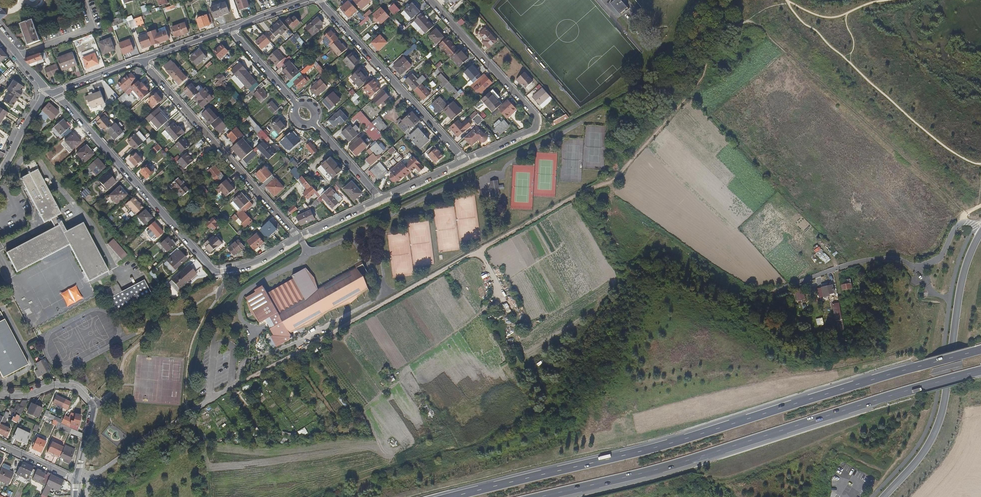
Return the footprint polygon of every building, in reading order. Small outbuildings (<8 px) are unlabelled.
[(247,0),(237,0),(240,10),(243,9),(250,7),(247,0)] [(370,0),(354,0),(353,0),(361,9),(367,2),(370,0)] [(451,9),(461,0),(443,0),(451,9)] [(621,0),(610,0),(608,1),(609,2),(610,3),(614,8),(619,13),(620,14),(621,15),(628,9),(621,0)] [(357,10),(352,5),(349,1),(341,8),(349,17),(357,10)] [(229,13),(226,2),(211,7),(215,17),(229,13)] [(412,18),(420,11),(412,2),(404,10),(412,18)] [(614,8),(610,3),(607,6),(610,9),(611,9),(614,11),(613,13),(616,16),(619,13),(614,8)] [(399,11),(393,4),(388,8),(394,15),(399,11)] [(381,23),(389,16),(381,7),(373,14),(376,18),(374,20),(377,22),(379,20),(381,23)] [(214,23),(211,14),(198,19),(201,28),(214,23)] [(433,27),(421,14),(414,20),(426,33),(433,27)] [(293,28),(300,22),(294,15),(290,18),(287,15),(283,18),(293,28)] [(313,35),(322,27),(320,25),(323,23),(318,17),(306,28),(313,35)] [(42,41),(34,19),(28,21),(22,24),(30,45),(42,41)] [(138,25),(136,19),(128,22),(129,25),(130,28),(138,25)] [(406,27),(403,24),(402,26),(396,19),(393,21),(400,28),(402,31),(406,27)] [(289,29),(280,20),(275,24),(276,25),(274,27),(273,26),(269,29),(271,31),(268,33),(274,39),(280,33),(282,32),(283,33),(289,29)] [(185,28),(187,27),(185,23),(172,27),(176,37),(187,33),(185,28)] [(444,37),(436,29),(429,35),(436,43),(444,37)] [(496,41),(485,29),(479,35),(484,41),(482,42),(488,49),(496,41)] [(170,39),(167,30),(149,36),(152,44),(152,45),(170,39)] [(339,39),(331,31),(324,38),(331,46),(338,39),(339,39)] [(152,44),(149,36),(148,34),(138,37),(142,48),(152,44)] [(263,49),(271,42),(268,38),(264,34),(256,42),(263,49)] [(387,43),(380,35),(371,43),(378,50),(387,43)] [(115,49),(111,38),(99,42),(104,54),(115,49)] [(458,50),(452,44),(451,45),(449,43),(450,42),(446,38),(439,44),(450,57),(451,57),(458,50)] [(347,49),(345,46),(344,47),(338,39),(331,46),(330,46),(339,56),(347,49)] [(134,50),(130,40),(120,44),(124,54),(134,50)] [(416,51),(419,49),(414,44),(410,47),(403,54),(406,57),(414,49),(416,51)] [(220,59),(229,51),(224,45),(221,48),(219,46),(214,52),(220,59)] [(207,57),(201,49),(200,50),(199,48),(195,50),(196,52),(198,55),(202,59),(204,57),(205,58),(207,57)] [(277,65),(285,58),(277,49),(269,56),(277,65)] [(468,59),(459,49),(458,50),(451,57),(459,66),(468,59)] [(44,59),(48,57),(46,51),(33,56),(25,59),(29,63),(32,66),(45,61),(44,59)] [(78,64),(73,52),(58,57),(63,70),(78,64)] [(99,64),(95,53),(84,58),(88,68),(99,64)] [(359,62),(355,57),(352,53),(343,60),(351,69),(359,62)] [(201,61),(195,54),(190,58),(196,65),(201,61)] [(411,65),(404,57),(401,61),(400,60),(394,67),(401,75),(408,68),(411,65)] [(179,68),(170,58),(163,64),(164,65),(163,66),(171,75),(179,68)] [(286,69),(293,63),(290,60),(283,66),(286,69)] [(320,65),(315,60),(312,62),(316,67),(317,66),(322,71),(324,70),(320,65)] [(300,71),(293,63),(286,69),(283,71),(291,81),(300,73),(301,72),(300,71)] [(481,76),(479,74),(479,73),(472,65),(464,72),(473,83),(481,76)] [(322,75),(326,72),(324,70),(322,71),(317,66),(316,67),(315,68),(320,74),(322,75)] [(257,82),(251,75),(252,74),(248,70),(247,71),(244,67),(236,74),(243,82),(249,89),(257,82)] [(187,78),(179,68),(171,75),(180,85),(187,78)] [(369,78),(366,74),(364,75),(360,70),(351,78),(359,86),(369,78)] [(135,84),(132,81),(136,78),(131,73),(127,75),(125,77),(118,83),(125,92),(130,88),(131,87),(135,84)] [(304,84),(308,81),(300,73),(291,81),(286,85),(288,87),(294,82),(300,88),(302,86),(303,87),(305,85),(304,84)] [(532,82),(524,73),(516,80),(521,85),(522,84),(526,88),(532,82)] [(226,78),(222,74),(217,78),(220,83),(226,78)] [(421,84),(426,79),(423,75),(417,81),(412,74),(405,80),(407,83),(411,87),(414,90),(421,84)] [(446,79),(441,74),(437,77),(442,82),(446,79)] [(480,93),(492,83),(483,74),(481,76),(473,83),(469,87),(471,89),(472,88),(474,86),(478,91),(480,93)] [(377,86),(375,83),(377,82),(374,79),(372,80),(368,84),(363,88),(371,97),(380,89),(377,86)] [(327,87),(321,80),(311,89),(317,96),(327,87)] [(19,90),(21,86),(13,81),(7,90),(10,92),(18,97),(22,92),(19,90)] [(150,93),(147,90),(141,84),(139,81),(132,87),(134,90),(140,97),(143,100),(150,93)] [(266,92),(262,87),(265,85),(262,83),(254,90),(248,95),(250,97),(258,91),(264,99),(267,96),(264,93),(266,92)] [(200,92),(192,84),(185,91),(192,99),(193,98),(195,96),(200,92)] [(430,94),(427,90),(429,88),(426,85),(424,87),(421,84),(414,90),(423,100),(430,94)] [(455,88),(451,84),(446,89),(450,92),(455,88)] [(537,93),(542,88),(539,84),(538,85),(534,89),(537,93)] [(203,106),(213,98),(204,88),(200,92),(195,96),(203,106)] [(539,105),(549,96),(542,88),(537,93),(532,97),(539,105)] [(380,102),(390,93),(387,89),(373,102),(375,104),(379,101),(380,102)] [(105,103),(101,91),(86,97),(88,104),(98,100),(100,105),(105,103)] [(12,107),(18,97),(10,92),(3,102),(12,107)] [(340,100),(333,92),(323,101),(330,109),(340,100)] [(501,104),(496,99),(495,100),(493,97),(494,97),(489,92),(486,95),(481,99),(492,111),(497,108),(501,104)] [(153,108),(163,100),(157,93),(151,98),(150,97),(145,102),(148,102),(153,108)] [(122,103),(127,99),(123,95),(120,97),(118,99),(122,103)] [(203,106),(195,96),(193,98),(197,103),(198,102),(202,107),(203,106)] [(355,98),(353,96),(350,99),(355,104),(358,101),(355,98)] [(390,106),(397,100),(394,97),(388,103),(390,106)] [(447,106),(439,97),(432,105),(440,113),(443,110),(447,106)] [(516,110),(507,100),(497,108),(505,116),(510,111),(512,113),(516,110)] [(247,107),(241,101),(239,103),(245,110),(247,107)] [(462,111),(453,101),(450,103),(447,106),(443,110),(448,116),(450,115),(454,119),(462,111)] [(276,115),(283,109),(281,106),(278,109),(272,102),(267,106),(276,115)] [(53,119),(58,113),(47,103),(41,110),(42,110),(39,114),(45,119),(48,116),(53,119)] [(209,108),(212,106),(210,105),(201,112),(203,114),(209,108)] [(170,120),(164,113),(159,107),(156,110),(162,116),(167,122),(169,121),(170,120)] [(218,118),(209,108),(203,114),(209,121),(211,124),(217,118),(218,118)] [(167,122),(162,116),(156,110),(148,117),(159,129),(163,126),(167,122)] [(371,123),(367,118),(363,114),(361,111),(356,114),(351,119),(353,122),(357,119),(358,118),(366,127),(371,123)] [(405,133),(419,120),(412,111),(397,124),(405,133)] [(348,118),(342,112),(331,122),(333,125),(335,126),(338,124),(340,122),(342,124),(348,118)] [(114,126),(102,113),(96,119),(99,121),(98,122),(98,123),(97,123),(100,127),(101,126),(102,127),(107,132),(108,131),(114,126)] [(552,126),(562,121),(569,117),(566,114),(550,122),(552,126)] [(483,120),(479,116),(475,119),(478,124),(480,123),(483,120)] [(258,125),(251,117),(249,119),(256,127),(258,125)] [(228,127),(227,126),(229,124),(226,121),(224,122),(222,119),(220,122),(217,118),(211,124),(220,133),(228,127)] [(366,127),(358,118),(357,119),(365,128),(366,127)] [(284,125),(278,119),(271,125),(279,134),(286,127),(284,125)] [(69,129),(66,126),(66,124),(63,120),(54,128),(55,129),(61,136),(63,134),(69,129)] [(384,129),(376,120),(372,123),(380,133),(384,129)] [(416,126),(421,122),(419,120),(405,133),(407,135),(416,126)] [(460,135),(469,126),(465,122),(462,125),(458,120),(456,122),(454,124),(451,126),(459,135),(460,135)] [(500,134),(509,126),(504,120),(500,124),(497,126),(495,128),(496,129),(495,130),(495,129),(493,131),(495,133),(496,131),(497,130),(500,134)] [(180,131),(178,129),(173,124),(169,121),(167,122),(163,126),(166,130),(163,133),(172,143),(185,132),(182,129),(180,131)] [(124,133),(116,123),(114,126),(108,131),(116,140),(124,133)] [(372,123),(371,123),(366,127),(371,132),(376,138),(375,139),(375,140),(382,135),(380,133),(372,123)] [(361,132),(356,125),(352,129),(358,135),(361,132)] [(350,142),(358,135),(352,129),(350,126),(342,133),(350,142)] [(429,141),(416,126),(407,135),(405,136),(408,140),(411,137),(421,148),(429,141)] [(459,135),(451,126),(449,127),(458,137),(459,135)] [(487,137),(486,136),(484,133),(483,134),(480,131),(476,126),(473,129),(467,134),(464,137),(472,146),(479,141),(480,143),(483,143),(484,143),(485,143),(486,142),(487,140),(487,139),(487,137)] [(245,137),(237,128),(228,135),(236,144),(243,138),(245,137)] [(60,140),(65,136),(63,134),(61,136),(55,129),(52,131),(60,140)] [(79,143),(77,140),(78,139),(73,134),(65,142),(72,150),(79,143)] [(144,143),(136,134),(128,141),(135,150),(144,143)] [(299,143),(291,134),(283,140),(292,149),(299,143)] [(249,154),(253,150),(243,138),(236,144),(232,148),(243,159),(249,154)] [(182,153),(190,146),(186,142),(185,142),(183,139),(175,146),(182,153)] [(278,152),(266,139),(264,141),(258,146),(270,159),(278,152)] [(193,152),(204,143),(201,140),(199,143),(191,150),(193,152)] [(356,156),(367,146),(362,140),(355,146),(354,145),(351,148),(353,151),(356,156)] [(383,151),(375,141),(374,142),(371,144),(373,146),(369,149),(377,158),(383,151)] [(319,153),(315,149),(316,148),(314,144),(312,145),(311,143),(306,146),(309,150),(306,153),(309,157),(304,162),(306,165),(307,164),(312,159),(313,159),(317,155),(319,153)] [(157,154),(163,149),(159,144),(153,150),(157,154)] [(412,158),(409,155),(408,156),(404,152),(398,145),(397,146),(396,146),(394,147),(408,161),(412,158)] [(93,154),(90,151),(89,152),(84,147),(77,154),(84,162),(93,154)] [(433,161),(435,163),(444,155),(436,147),(433,150),(431,147),(423,155),(431,163),(433,161)] [(143,160),(137,153),(130,159),(137,166),(143,160)] [(185,168),(194,161),(187,154),(178,162),(185,168)] [(246,164),(252,159),(249,154),(243,159),(246,164)] [(317,169),(328,183),(342,170),(330,157),(317,169)] [(425,169),(420,165),(421,164),(415,157),(405,165),(412,172),(416,169),(420,173),(425,169)] [(300,165),(294,158),(290,160),(297,168),(300,165)] [(50,231),(8,252),(7,253),(17,273),(22,270),(41,260),(65,248),(69,246),(70,248),(78,262),(83,271),(88,282),(93,279),(108,272),(101,259),(83,223),(63,234),(59,226),(59,225),(55,218),(61,215),(45,184),(38,170),(39,169),(35,161),(26,165),(29,172),(28,173),(29,175),(21,179),(44,224),(51,220),(55,228),(50,231)] [(105,168),(100,162),(98,163),(96,161),(88,168),(96,176),(105,168)] [(399,181),(407,173),(408,174),(410,171),(404,164),(401,161),(394,167),(390,171),(393,174),(391,176),(390,178),(393,182),(396,181),(398,179),(399,181)] [(299,171),(306,165),(304,162),(300,165),(297,168),(299,171)] [(386,175),(388,172),(385,169),(382,172),(376,165),(369,172),(374,178),(376,176),(379,180),(385,174),(386,175)] [(155,173),(148,166),(142,172),(148,179),(155,173)] [(228,179),(216,167),(210,173),(220,186),(228,179)] [(264,183),(273,175),(266,167),(256,175),(264,183)] [(303,176),(295,167),(291,172),(298,180),(299,180),(303,176)] [(106,190),(114,183),(110,178),(111,177),(107,174),(98,181),(106,190)] [(284,188),(273,176),(261,186),(264,189),(267,187),(275,196),(284,188)] [(315,189),(308,182),(303,176),(299,180),(308,190),(306,191),(303,194),(308,199),(317,192),(315,189)] [(190,191),(179,178),(175,182),(170,187),(174,192),(177,190),(183,197),(186,194),(190,191)] [(227,197),(235,190),(230,184),(232,182),(229,178),(228,179),(220,186),(216,190),(219,193),(222,191),(227,197)] [(308,190),(299,180),(298,180),(297,181),(306,191),(308,190)] [(363,193),(352,181),(344,189),(354,200),(363,193)] [(500,197),(498,182),(491,183),(493,198),(500,197)] [(209,192),(200,183),(198,185),(198,184),(196,186),(205,195),(209,192)] [(340,189),(335,184),(325,192),(322,195),(333,208),(339,203),(333,196),(339,191),(340,189)] [(86,188),(80,194),(84,198),(90,192),(86,188)] [(124,197),(120,191),(118,189),(109,196),(116,204),(124,197)] [(250,202),(245,196),(242,193),(234,201),(241,209),(242,209),(250,202)] [(135,216),(143,208),(133,198),(125,204),(135,216)] [(253,221),(245,212),(253,205),(250,202),(242,209),(244,211),(238,216),(240,218),(239,219),(240,220),(241,220),(244,222),(243,223),(244,225),(246,224),(247,225),(250,223),(250,224),(253,221)] [(292,215),(298,210),(295,206),(289,211),(292,215)] [(144,225),(152,218),(145,211),(137,218),(144,225)] [(315,219),(311,211),(297,217),(301,225),(315,219)] [(217,223),(218,222),(214,218),(207,224),(210,229),(213,227),(215,230),(220,226),(217,223)] [(146,232),(155,225),(153,222),(144,230),(146,232)] [(277,230),(270,222),(262,228),(269,236),(277,230)] [(154,241),(163,233),(159,229),(155,225),(146,232),(147,235),(152,241),(154,241)] [(261,245),(264,243),(259,238),(256,234),(247,242),(255,250),(261,245)] [(219,247),(223,243),(218,237),(216,238),(214,236),(211,238),(206,243),(204,244),(206,246),(206,247),(211,252),(215,248),(218,246),(219,247)] [(167,252),(174,246),(170,240),(167,238),(160,245),(167,252)] [(122,260),(127,255),(113,239),(107,244),(122,260)] [(234,256),(244,247),(239,241),(229,250),(234,256)] [(42,262),(67,249),(70,248),(69,246),(65,248),(41,260),(42,262)] [(171,258),(179,251),(177,248),(168,256),(171,258)] [(174,270),(185,260),(181,256),(182,255),(179,251),(171,258),(167,261),(174,270)] [(822,252),(818,258),(825,263),(829,258),(822,252)] [(330,310),(351,303),(368,288),(365,274),(368,272),(361,260),(354,264),(356,267),(318,289),(315,284),(305,268),(292,275),(294,278),(268,293),(263,285),(255,290),(256,292),(246,297),(260,322),(266,319),(270,316),(275,325),(271,327),(270,328),(274,335),(271,336),(277,347),(293,338),(291,333),(296,331),(311,326),(330,310)] [(174,270),(167,261),(165,264),(172,272),(174,270)] [(178,288),(195,273),(196,272),(189,265),(171,281),(178,288)] [(178,290),(196,274),(195,273),(178,288),(178,290)] [(850,279),(840,281),(842,290),(852,289),(850,279)] [(118,315),(123,313),(153,297),(144,281),(122,292),(110,298),(110,299),(118,315)] [(110,298),(122,292),(119,285),(107,291),(110,298)] [(822,287),(817,288),(820,298),(834,294),(832,285),(828,286),(822,287)] [(805,298),(803,290),(795,292),(798,300),(805,298)] [(508,313),(503,304),(499,307),(503,315),(508,313)] [(0,312),(0,374),(2,378),(28,365),(25,359),(0,312)] [(275,325),(270,316),(266,319),(271,327),(275,325)] [(845,334),(842,318),(835,319),(839,336),(845,334)] [(499,337),(512,333),(509,322),(499,324),(499,327),(496,328),(499,337)] [(277,347),(271,336),(267,339),(273,349),(277,347)] [(51,371),(45,360),(35,365),(38,370),(35,372),(38,377),(51,371)] [(327,381),(323,384),(330,392),(333,389),(327,381)] [(64,402),(66,400),(57,396),(53,404),(64,409),(66,403),(64,402)] [(19,417),(26,403),(22,401),(20,406),(19,406),(18,408),(16,407),(13,414),(14,415),(11,421),(16,423),(19,417)] [(38,418),(42,409),(32,404),(28,413),(38,418)] [(359,418),(352,409),(351,409),(349,411),(356,421),(359,418)] [(54,416),(48,414),(48,413),(49,412),(46,411),(44,416),(52,420),(54,416)] [(78,431),(81,416),(75,414),(74,417),(72,417),(70,424),(71,425),(70,428),(72,429),(78,431)] [(10,429),(0,424),(0,434),(6,437),(10,429)] [(26,443),(30,434),(17,428),(13,437),(16,439),(22,441),(26,443)] [(40,453),(46,442),(38,438),(32,449),(40,453)] [(388,442),(392,447),(396,443),(392,438),(388,442)] [(58,459),(63,448),(52,443),(48,452),(55,456),(55,457),(58,459)] [(68,463),(75,450),(70,447),(69,448),(69,447),(65,445),(63,450),(63,451),(60,457),(64,459),(63,461),(68,463)] [(32,478),(35,471),(32,469),(27,467),(28,465),(23,463),(20,471),(18,474),(18,475),(26,478),(25,480),(29,482),(31,478),(32,478)] [(13,474),(7,471),(7,467),(3,465),(0,471),(0,481),(8,485),(13,474)] [(46,485),(50,476),(51,474),(48,473),(46,475),(46,476),(44,476),(45,475),(44,475),(45,474),(41,473),(41,471),(37,469),(33,479),(42,483),(43,482),(45,483),(45,484),(44,484),(46,485)] [(58,491),(63,481),(50,476),(46,485),(43,492),(41,495),(45,496),(49,486),(58,491)]
